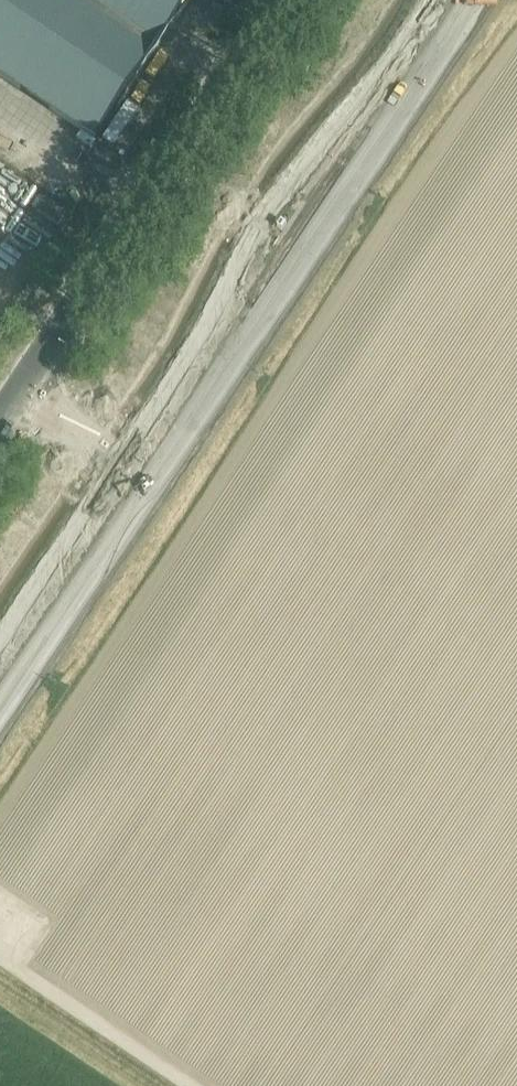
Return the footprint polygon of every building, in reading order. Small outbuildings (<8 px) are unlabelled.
[(95,140),(189,0),(0,0),(0,77),(95,140)] [(35,213),(57,228),(66,215),(43,200),(35,213)] [(0,239),(0,261),(25,221),(15,215),(0,239)]
